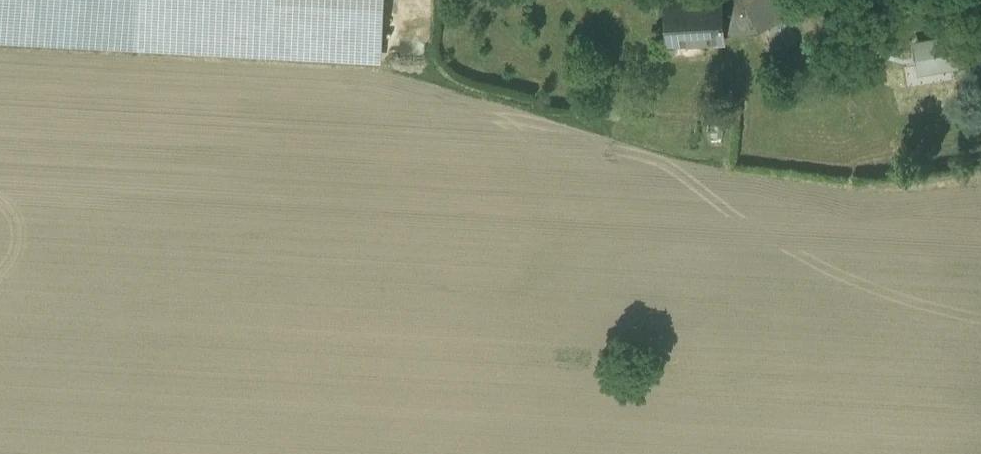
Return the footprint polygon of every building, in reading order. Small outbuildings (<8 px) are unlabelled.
[(118,31),(117,46),(167,48),(167,34),(382,46),(385,0),(0,0),(0,25),(118,31)] [(668,42),(723,38),(723,29),(721,0),(665,0),(668,42)] [(723,29),(753,27),(755,27),(741,0),(721,0),(723,29)] [(755,27),(753,27),(756,32),(782,19),(772,0),(741,0),(755,27)] [(0,25),(0,41),(382,62),(382,46),(167,34),(167,48),(117,46),(118,31),(0,25)] [(965,34),(931,40),(932,44),(914,47),(918,67),(935,64),(935,65),(940,68),(969,63),(967,49),(968,49),(965,34)]
